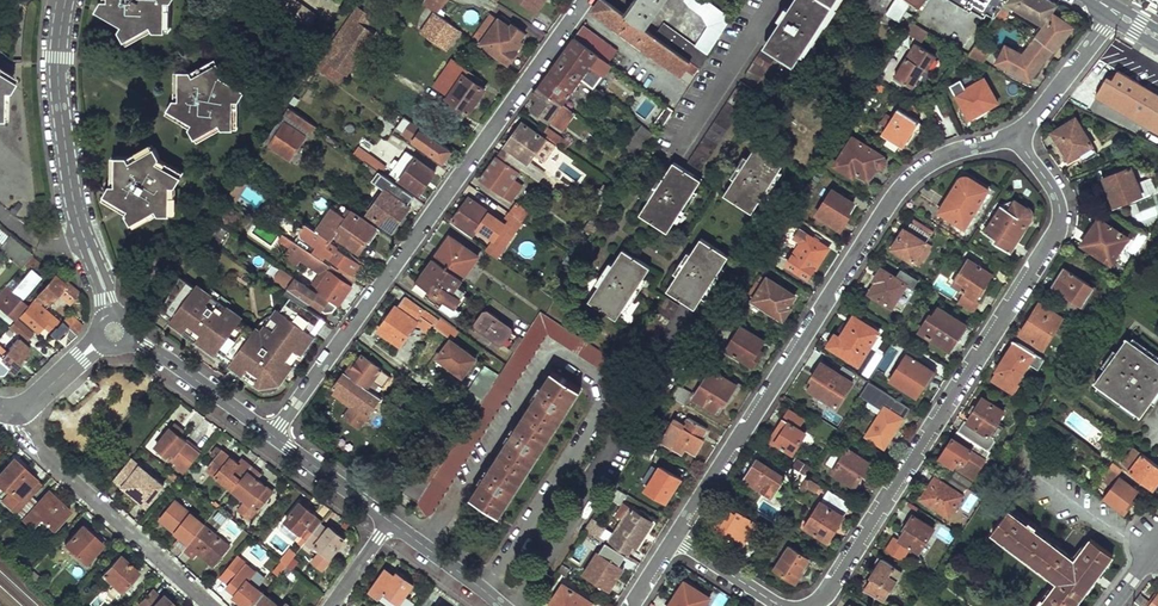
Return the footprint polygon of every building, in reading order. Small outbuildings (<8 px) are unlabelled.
[(109,2),(98,1),(94,9),(119,23),(116,28),(123,37),(139,25),(138,24),(147,19),(151,26),(158,27),(158,7),(154,6),(155,0),(109,0),(109,2)] [(298,0),(269,0),(308,28),(318,15),(298,0)] [(423,2),(438,13),(447,0),(425,0),(423,2)] [(537,9),(544,0),(524,0),(537,9)] [(607,0),(601,0),(594,10),(683,75),(687,69),(695,75),(699,68),(655,35),(646,29),(627,15),(607,0)] [(627,15),(646,29),(666,0),(637,0),(627,15)] [(664,22),(655,35),(699,68),(731,18),(706,0),(686,0),(685,1),(692,9),(703,16),(711,28),(698,47),(664,22)] [(767,41),(796,59),(835,0),(793,0),(767,41)] [(918,8),(924,0),(905,0),(918,8)] [(1005,0),(958,0),(972,8),(975,2),(995,14),(1005,0)] [(995,14),(1003,20),(1014,3),(1043,21),(1049,14),(1057,3),(1052,0),(1005,0),(995,14)] [(369,14),(358,6),(315,66),(330,77),(337,68),(347,75),(375,33),(362,23),(369,14)] [(526,31),(503,14),(499,19),(486,38),(479,33),(475,38),(510,62),(519,51),(515,48),(526,31)] [(486,38),(499,19),(492,14),(479,33),(486,38)] [(1069,27),(1049,14),(1043,21),(1047,24),(1024,56),(1007,47),(998,59),(1028,75),(1049,45),(1053,48),(1057,43),(1069,27)] [(922,38),(926,29),(909,20),(904,27),(922,38)] [(461,30),(449,22),(436,40),(447,49),(461,30)] [(584,24),(575,37),(609,62),(619,50),(584,24)] [(567,48),(558,61),(582,79),(586,82),(595,89),(599,83),(590,77),(590,78),(585,74),(592,64),(605,74),(613,65),(609,62),(575,37),(567,48)] [(987,44),(978,38),(968,52),(969,53),(977,58),(987,44)] [(935,54),(915,42),(895,75),(915,87),(922,77),(919,75),(924,67),(926,69),(935,54)] [(992,47),(987,44),(977,58),(981,60),(992,47)] [(775,56),(761,47),(744,73),(758,82),(775,56)] [(968,52),(960,48),(951,62),(956,66),(960,62),(963,63),(969,53),(968,52)] [(218,67),(213,61),(190,77),(187,71),(178,72),(179,101),(172,102),(169,110),(191,121),(188,127),(195,136),(218,120),(222,126),(231,125),(230,97),(235,97),(238,87),(215,75),(218,67)] [(564,103),(582,79),(558,61),(550,73),(540,86),(541,87),(564,103)] [(1111,67),(1106,75),(1100,72),(1090,92),(1157,130),(1157,94),(1111,67)] [(486,89),(464,74),(449,98),(471,113),(479,100),(486,89)] [(992,103),(997,100),(984,77),(966,88),(961,79),(952,84),(970,115),(992,103)] [(754,89),(740,80),(687,160),(701,169),(754,89)] [(595,89),(586,82),(582,88),(590,95),(595,89)] [(564,103),(541,87),(535,95),(540,99),(538,102),(534,107),(537,109),(534,113),(539,116),(541,113),(564,130),(576,113),(564,103)] [(629,108),(644,120),(656,105),(641,93),(629,108)] [(917,109),(902,100),(892,116),(887,113),(882,121),(887,125),(883,131),(901,143),(905,137),(911,127),(915,129),(919,123),(916,121),(918,119),(913,115),(917,109)] [(317,126),(289,107),(266,143),(291,160),(306,137),(303,134),(306,130),(308,132),(314,131),(317,126)] [(1092,143),(1074,116),(1051,131),(1063,149),(1068,157),(1072,155),(1075,159),(1082,155),(1079,151),(1092,143)] [(453,150),(408,119),(401,129),(406,132),(405,133),(444,161),(448,156),(453,150)] [(547,138),(524,122),(512,138),(501,153),(532,176),(538,168),(530,162),(547,138)] [(567,139),(549,125),(544,132),(562,146),(567,139)] [(656,136),(643,126),(625,149),(639,159),(656,136)] [(339,142),(327,134),(324,137),(337,146),(339,142)] [(885,155),(853,136),(835,165),(855,177),(858,172),(870,179),(874,173),(878,167),(880,168),(881,169),(884,168),(886,167),(887,165),(888,163),(888,161),(887,159),(886,157),(884,156),(885,155)] [(382,149),(364,137),(360,143),(377,155),(382,149)] [(788,159),(759,140),(745,162),(742,160),(736,170),(739,172),(726,194),(755,212),(788,159)] [(153,154),(148,149),(125,164),(121,159),(112,160),(113,188),(107,189),(103,197),(125,209),(123,214),(129,224),(153,207),(156,213),(166,212),(165,184),(169,184),(173,174),(150,162),(153,154)] [(437,172),(407,151),(392,173),(421,193),(429,182),(437,172)] [(520,171),(498,156),(488,168),(480,179),(510,201),(523,183),(515,177),(520,171)] [(387,167),(375,159),(372,165),(383,173),(387,167)] [(372,165),(365,161),(363,165),(380,178),(372,188),(382,196),(373,209),(368,207),(364,213),(368,216),(370,214),(394,231),(410,209),(408,207),(416,196),(383,173),(372,165)] [(669,233),(703,178),(675,161),(661,183),(657,181),(652,190),(655,192),(641,214),(669,233)] [(1142,194),(1130,167),(1104,178),(1109,192),(1114,205),(1142,194)] [(1148,169),(1146,173),(1155,179),(1157,174),(1148,169)] [(965,227),(988,189),(975,180),(969,176),(965,176),(963,176),(959,179),(956,185),(959,187),(951,197),(948,196),(940,210),(965,227)] [(250,185),(241,179),(231,198),(237,204),(250,185)] [(815,188),(808,184),(803,193),(809,197),(815,188)] [(853,202),(832,190),(817,214),(840,229),(847,218),(850,213),(847,212),(853,202)] [(503,220),(470,197),(462,209),(454,220),(474,234),(484,220),(488,224),(482,234),(490,239),(483,248),(496,257),(523,222),(509,213),(503,220)] [(1029,209),(1014,200),(1009,209),(1002,206),(985,231),(995,238),(993,241),(1009,251),(1030,218),(1031,213),(1029,209)] [(517,202),(509,213),(523,222),(530,212),(517,202)] [(377,229),(343,205),(339,212),(334,209),(318,231),(323,234),(333,241),(336,237),(360,254),(367,244),(377,229)] [(599,223),(592,218),(584,229),(591,234),(599,223)] [(933,232),(913,220),(905,234),(902,238),(899,236),(892,249),(920,265),(931,247),(926,244),(933,232)] [(1128,237),(1101,220),(1094,229),(1091,227),(1080,243),(1110,263),(1128,237)] [(321,237),(323,234),(318,231),(307,223),(301,234),(315,243),(313,245),(349,270),(345,275),(354,281),(356,282),(360,277),(363,273),(357,268),(360,263),(321,237)] [(228,235),(216,227),(209,239),(219,247),(228,235)] [(0,230),(0,247),(8,237),(0,230)] [(829,248),(806,233),(787,264),(809,279),(820,262),(829,248)] [(345,275),(284,234),(278,243),(289,250),(285,256),(299,265),(302,261),(321,274),(313,286),(341,305),(349,294),(354,287),(351,285),(354,281),(345,275)] [(442,249),(435,259),(464,279),(480,256),(452,236),(442,249)] [(729,255),(701,237),(688,259),(684,257),(678,267),(682,269),(669,290),(697,307),(729,255)] [(11,260),(20,267),(22,265),(30,255),(32,254),(23,247),(11,260)] [(652,265),(624,249),(611,271),(607,268),(601,278),(604,280),(592,302),(620,319),(652,265)] [(39,263),(30,255),(22,265),(27,269),(30,266),(34,269),(39,263)] [(993,273),(968,258),(952,284),(964,291),(980,302),(986,293),(982,290),(986,284),(993,273)] [(464,279),(435,259),(425,274),(415,287),(451,314),(453,311),(460,315),(471,299),(465,295),(467,292),(458,286),(464,279)] [(1090,285),(1064,267),(1059,275),(1051,285),(1068,297),(1061,307),(1074,316),(1081,306),(1078,304),(1090,285)] [(338,306),(282,268),(275,278),(290,288),(286,293),(292,297),(308,308),(312,303),(327,313),(334,312),(338,306)] [(907,284),(881,268),(874,280),(876,282),(873,287),(869,292),(893,306),(907,284)] [(30,271),(11,293),(3,287),(0,290),(0,308),(14,320),(25,305),(21,301),(39,279),(30,271)] [(328,323),(308,308),(292,297),(282,310),(279,309),(274,316),(271,314),(266,318),(261,322),(255,330),(242,320),(245,318),(232,308),(236,303),(214,286),(210,292),(199,282),(198,285),(182,274),(159,311),(183,329),(181,332),(194,342),(197,339),(241,372),(240,375),(252,385),(254,383),(265,390),(271,391),(276,390),(294,367),(297,369),(306,356),(304,355),(328,323)] [(78,294),(66,283),(65,285),(55,276),(36,298),(42,303),(44,301),(49,305),(58,294),(70,304),(78,294)] [(794,294),(767,276),(752,299),(783,319),(791,307),(787,305),(790,301),(794,294)] [(980,302),(964,291),(957,304),(973,313),(980,302)] [(454,331),(406,296),(399,306),(397,305),(388,317),(379,329),(415,356),(433,331),(447,341),(450,337),(451,336),(455,339),(461,332),(456,328),(454,331)] [(681,304),(667,296),(637,343),(651,352),(681,304)] [(42,303),(36,298),(18,318),(37,334),(44,326),(51,332),(59,322),(40,306),(42,303)] [(1062,318),(1039,303),(1029,317),(1019,332),(1043,348),(1062,318)] [(967,323),(938,305),(933,314),(930,313),(920,330),(950,350),(958,338),(967,323)] [(487,336),(498,319),(488,311),(484,312),(475,324),(476,329),(487,336)] [(83,324),(69,312),(62,320),(62,321),(77,333),(83,324)] [(600,368),(608,356),(540,312),(523,339),(514,353),(474,415),(469,423),(431,482),(418,502),(428,516),(435,511),(433,508),(440,504),(438,500),(444,497),(442,493),(449,490),(447,486),(453,482),(451,479),(458,475),(457,472),(463,468),(461,464),(468,460),(466,457),(473,454),(470,449),(477,446),(475,442),(482,439),(479,435),(487,431),(485,427),(492,424),(489,419),(496,415),(495,412),(501,409),(499,405),(506,401),(504,397),(510,394),(508,390),(516,386),(514,382),(521,378),(519,375),(525,371),(523,367),(529,364),(528,360),(534,356),(533,353),(540,349),(538,344),(546,340),(543,336),(550,333),(551,337),(600,368)] [(879,331),(853,316),(848,324),(844,322),(838,332),(829,346),(859,364),(879,331)] [(33,334),(17,321),(11,328),(26,341),(33,334)] [(79,335),(77,333),(62,321),(59,325),(65,329),(62,333),(71,341),(79,335)] [(763,340),(740,326),(726,349),(752,366),(759,356),(755,353),(759,348),(763,340)] [(514,353),(523,339),(510,330),(501,343),(514,353)] [(477,358),(450,337),(447,341),(435,357),(462,378),(477,358)] [(1139,415),(1157,389),(1157,361),(1126,337),(1092,382),(1139,415)] [(17,339),(1,357),(0,356),(0,374),(3,374),(9,367),(12,370),(30,349),(17,339)] [(1043,359),(1015,340),(1003,358),(996,368),(998,369),(991,379),(1012,392),(1019,382),(1015,380),(1028,360),(1038,367),(1043,359)] [(355,360),(346,371),(382,398),(383,396),(380,394),(392,377),(363,354),(358,362),(355,360)] [(931,369),(907,354),(890,380),(917,397),(921,390),(925,385),(922,383),(931,369)] [(852,381),(821,361),(814,372),(811,378),(813,381),(809,388),(836,405),(852,381)] [(737,385),(710,368),(693,396),(715,410),(720,402),(725,404),(730,396),(737,385)] [(382,398),(346,371),(331,391),(351,406),(344,415),(359,427),(382,398)] [(582,389),(552,371),(471,497),(501,516),(582,389)] [(909,407),(869,381),(860,394),(883,409),(866,435),(884,446),(897,427),(909,407)] [(691,393),(677,385),(670,396),(683,404),(691,393)] [(964,420),(958,430),(988,452),(1001,432),(994,427),(1003,411),(982,397),(975,408),(966,421),(964,420)] [(474,415),(458,403),(452,411),(469,423),(474,415)] [(804,418),(789,409),(778,427),(775,433),(780,436),(776,442),(793,453),(807,431),(799,426),(804,418)] [(667,421),(657,415),(649,428),(659,434),(667,421)] [(706,429),(688,417),(683,424),(674,418),(672,422),(669,422),(665,427),(667,429),(660,440),(680,453),(684,447),(695,454),(702,443),(704,439),(700,437),(706,429)] [(184,473),(201,452),(186,440),(182,437),(185,433),(169,420),(163,427),(167,432),(155,447),(177,465),(176,466),(184,473)] [(988,452),(958,430),(948,445),(941,457),(973,479),(989,453),(988,452)] [(655,449),(641,441),(635,451),(649,460),(655,449)] [(873,463),(848,447),(833,471),(861,489),(864,485),(869,476),(866,474),(873,463)] [(1152,487),(1157,479),(1157,465),(1134,447),(1128,454),(1127,453),(1120,463),(1152,487)] [(233,490),(251,467),(242,459),(238,463),(231,458),(222,451),(208,469),(233,490)] [(143,462),(134,454),(120,472),(129,478),(122,486),(134,495),(147,506),(163,485),(154,478),(153,480),(139,468),(143,462)] [(749,464),(752,466),(757,459),(757,458),(754,456),(749,464)] [(404,493),(418,502),(431,482),(428,480),(439,463),(429,457),(418,473),(417,472),(404,493)] [(798,458),(793,467),(808,476),(813,468),(798,458)] [(784,476),(757,459),(752,466),(749,472),(744,478),(772,496),(774,493),(784,476)] [(12,460),(0,473),(0,486),(2,489),(4,487),(9,491),(2,501),(10,508),(17,499),(35,480),(29,474),(12,460)] [(1110,466),(1118,472),(1121,468),(1112,461),(1109,465),(1110,466)] [(679,478),(658,465),(656,467),(650,463),(641,478),(647,483),(645,488),(666,501),(673,489),(679,478)] [(1118,472),(1110,466),(1102,477),(1110,482),(1118,472)] [(261,475),(251,467),(233,490),(246,502),(239,511),(251,521),(274,492),(266,486),(257,479),(261,475)] [(808,476),(793,467),(786,476),(793,481),(801,486),(808,476)] [(954,472),(951,477),(967,488),(971,483),(954,472)] [(951,477),(944,473),(939,479),(935,477),(928,487),(921,498),(948,517),(967,488),(951,477)] [(786,477),(784,476),(774,493),(782,498),(793,481),(786,476),(786,477)] [(1138,489),(1119,476),(1104,497),(1125,512),(1132,503),(1129,501),(1138,489)] [(40,484),(35,480),(17,499),(23,504),(40,484)] [(627,494),(613,486),(606,495),(620,504),(627,494)] [(851,505),(829,490),(805,527),(824,538),(833,525),(836,528),(843,518),(851,505)] [(53,529),(70,511),(59,501),(49,491),(22,519),(31,527),(36,521),(40,517),(53,529)] [(218,508),(208,500),(203,506),(213,514),(218,508)] [(204,525),(175,502),(161,519),(177,533),(181,536),(176,543),(185,550),(204,525)] [(308,538),(320,524),(321,522),(314,516),(316,514),(309,509),(301,502),(283,523),(305,542),(308,538)] [(652,523),(623,504),(616,515),(623,519),(608,543),(626,554),(626,555),(633,544),(636,547),(644,535),(652,523)] [(735,514),(726,508),(718,519),(713,528),(731,540),(729,543),(739,550),(756,523),(763,527),(759,533),(768,538),(777,524),(756,511),(751,520),(737,511),(735,514)] [(1112,555),(1090,539),(1074,560),(1033,530),(1035,526),(1029,522),(1026,525),(1007,510),(991,533),(1057,582),(1044,600),(1041,599),(1036,605),(1074,605),(1112,555)] [(229,519),(219,511),(213,518),(223,526),(229,519)] [(934,528),(911,514),(907,521),(905,525),(907,526),(899,540),(919,552),(934,528)] [(45,538),(53,529),(40,517),(36,521),(40,525),(35,529),(45,538)] [(605,528),(591,519),(585,529),(599,537),(605,528)] [(340,534),(331,526),(328,530),(320,524),(308,538),(321,549),(312,560),(323,569),(333,557),(332,556),(346,539),(340,534)] [(229,545),(204,525),(185,550),(193,556),(196,552),(201,556),(209,563),(216,554),(220,557),(229,545)] [(93,536),(82,526),(65,545),(85,563),(102,544),(93,536)] [(942,528),(938,535),(951,543),(955,535),(942,528)] [(608,543),(605,541),(583,574),(604,587),(610,578),(613,575),(617,577),(623,568),(619,565),(626,554),(608,543)] [(808,558),(789,546),(775,569),(781,573),(797,583),(803,572),(801,570),(808,558)] [(287,564),(292,557),(288,553),(282,560),(282,561),(287,564)] [(129,564),(120,556),(103,575),(121,591),(138,573),(129,564)] [(299,562),(292,557),(287,564),(292,569),(293,569),(299,562)] [(893,565),(881,558),(872,571),(863,586),(884,598),(903,569),(894,564),(893,565)] [(281,571),(287,564),(282,561),(277,567),(281,571)] [(264,593),(250,580),(256,572),(246,564),(228,586),(236,593),(234,596),(239,600),(247,605),(253,605),(264,593)] [(281,571),(286,575),(292,569),(287,564),(281,571)] [(570,569),(562,565),(558,571),(566,576),(570,569)] [(413,584),(398,574),(395,577),(385,570),(371,592),(391,605),(398,605),(413,584)] [(563,584),(549,605),(590,605),(592,602),(563,584)] [(710,596),(695,587),(693,591),(682,584),(678,590),(669,605),(704,605),(710,596)] [(153,590),(140,604),(142,605),(175,605),(168,599),(163,595),(160,597),(153,590)] [(62,605),(67,599),(57,591),(52,597),(62,605)] [(264,593),(253,605),(280,605),(264,593)] [(1140,593),(1134,601),(1141,605),(1146,605),(1150,601),(1140,593)]
